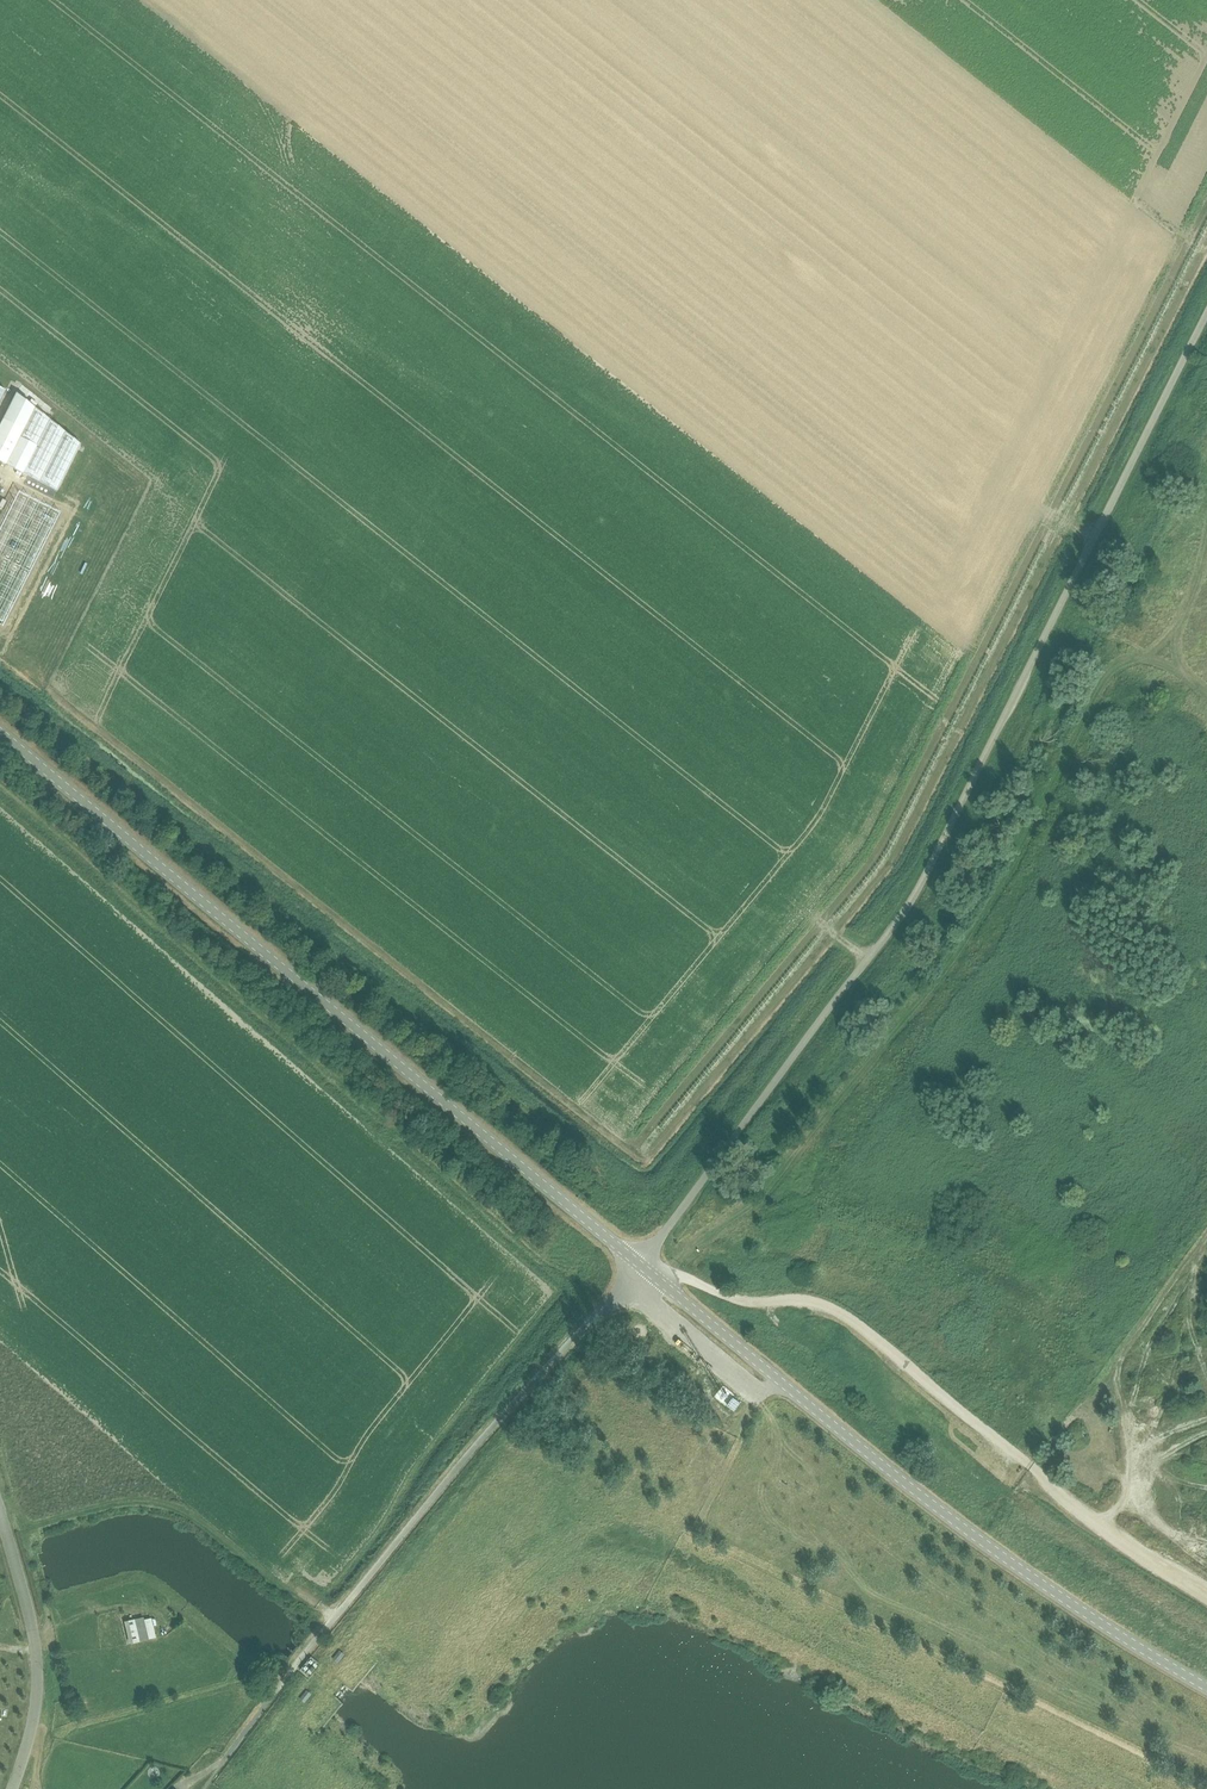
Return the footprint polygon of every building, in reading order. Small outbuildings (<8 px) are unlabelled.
[(0,425),(0,462),(6,465),(56,492),(81,444),(16,393),(3,419),(0,425)] [(124,1621),(129,1644),(149,1639),(149,1638),(156,1637),(151,1617),(144,1619),(144,1617),(124,1621)] [(340,1650),(333,1659),(338,1663),(345,1654),(340,1650)] [(295,1670),(303,1679),(316,1666),(308,1658),(295,1670)] [(307,1690),(300,1698),(300,1699),(305,1703),(312,1694),(307,1690)]
